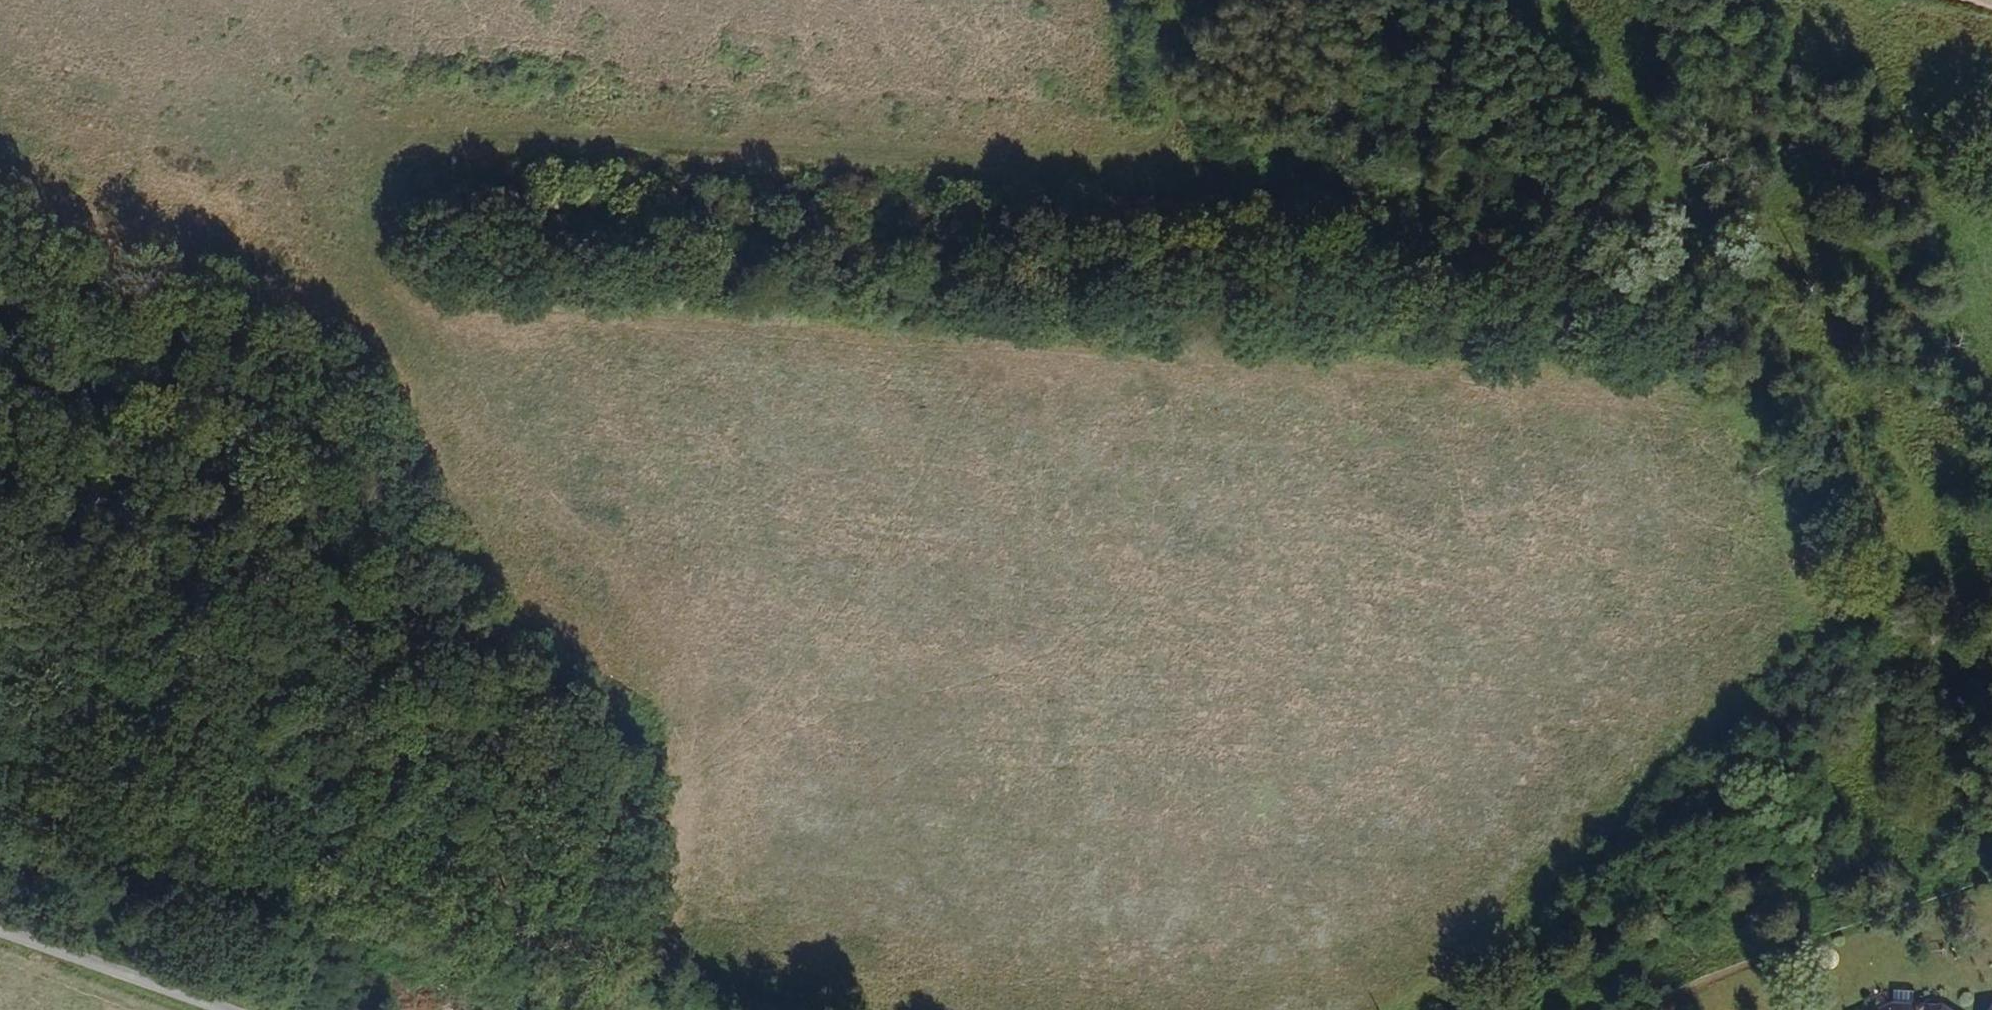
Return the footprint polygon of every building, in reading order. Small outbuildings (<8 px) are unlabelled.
[(1972,1008),(1925,999),(1895,1009),(1974,1009),(1972,1008)]
